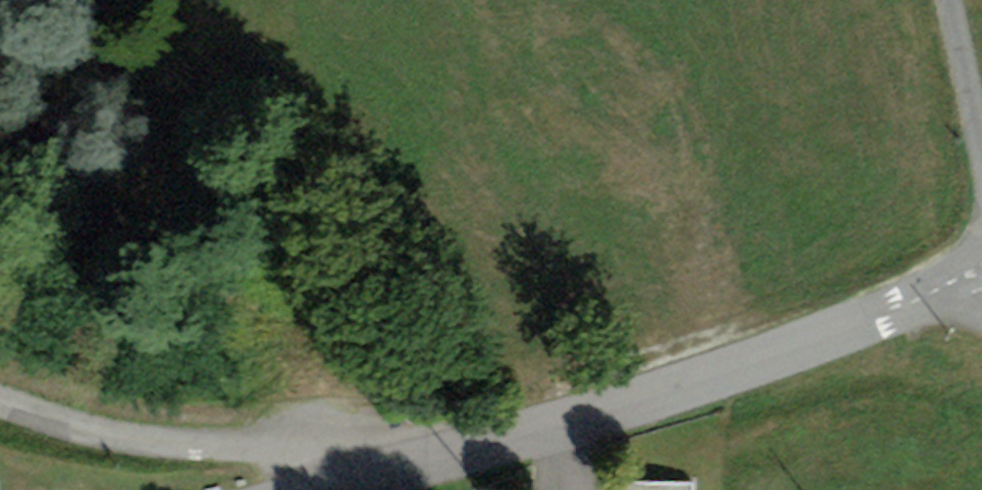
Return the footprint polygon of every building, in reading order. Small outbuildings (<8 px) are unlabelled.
[(693,476),(620,474),(620,489),(692,489),(693,476)]
